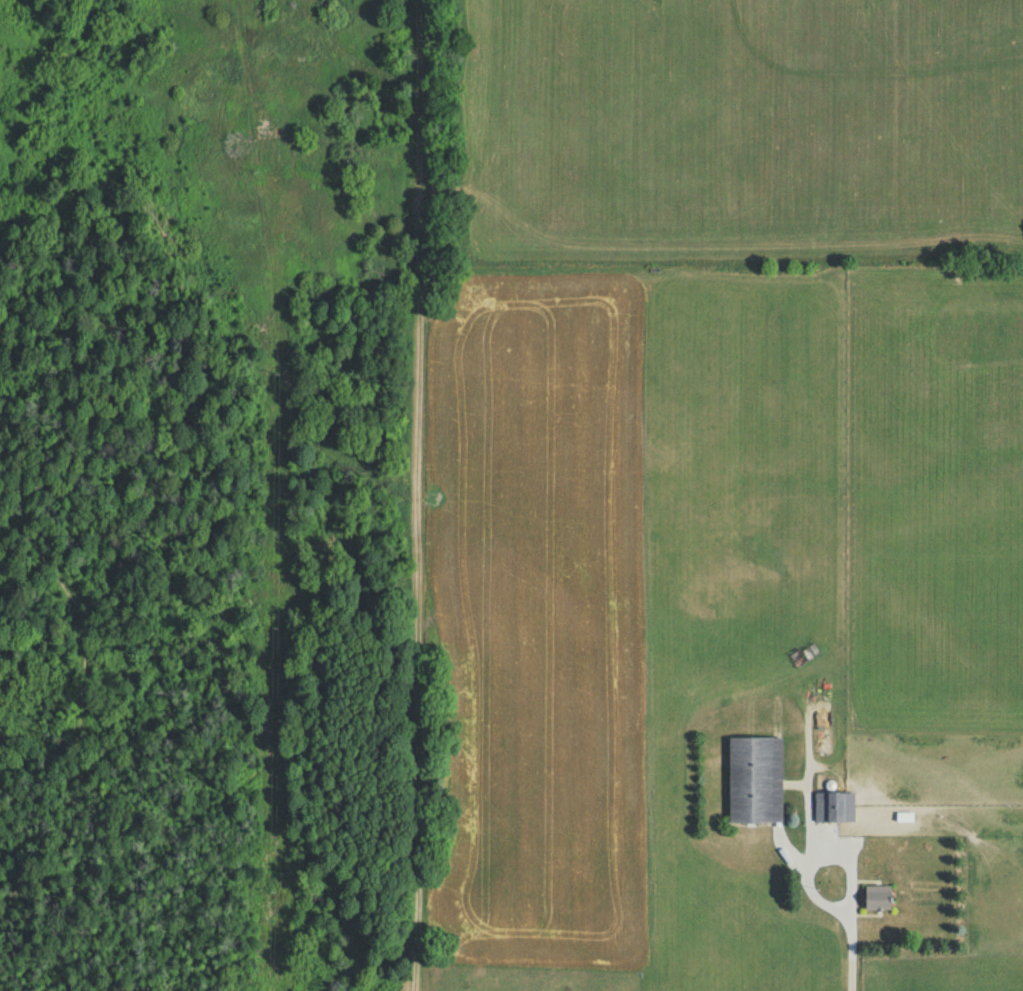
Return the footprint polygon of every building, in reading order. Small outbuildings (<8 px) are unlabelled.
[(725,741),(726,827),(780,826),(779,741),(725,741)] [(813,825),(853,825),(853,795),(813,795),(813,825)] [(887,889),(860,889),(860,914),(887,914),(887,889)]
